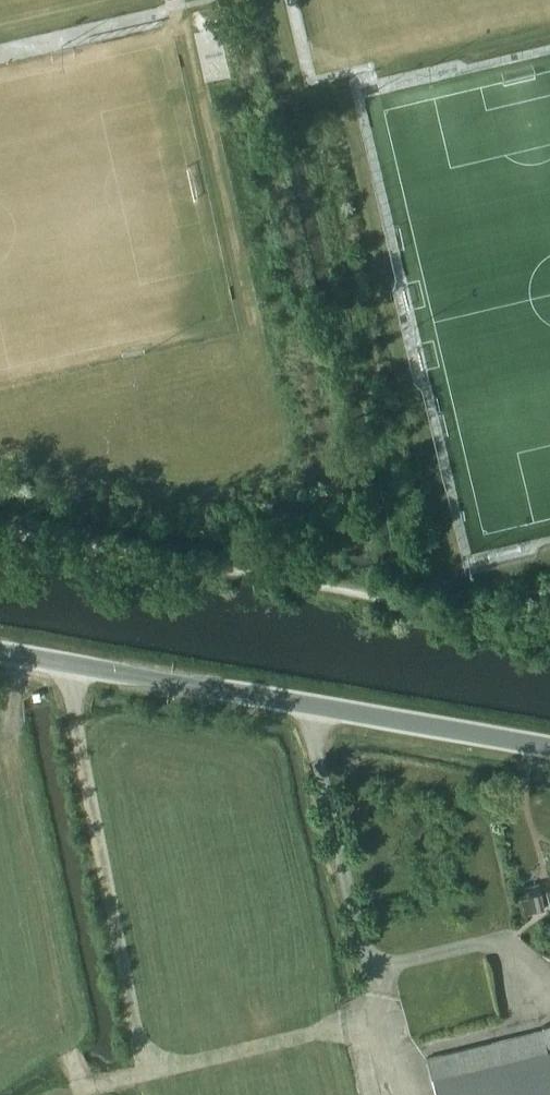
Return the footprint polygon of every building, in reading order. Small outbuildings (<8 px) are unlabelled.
[(538,883),(525,886),(527,895),(541,892),(538,883)] [(437,1094),(549,1094),(549,1024),(542,1026),(543,1028),(427,1056),(437,1094)]
